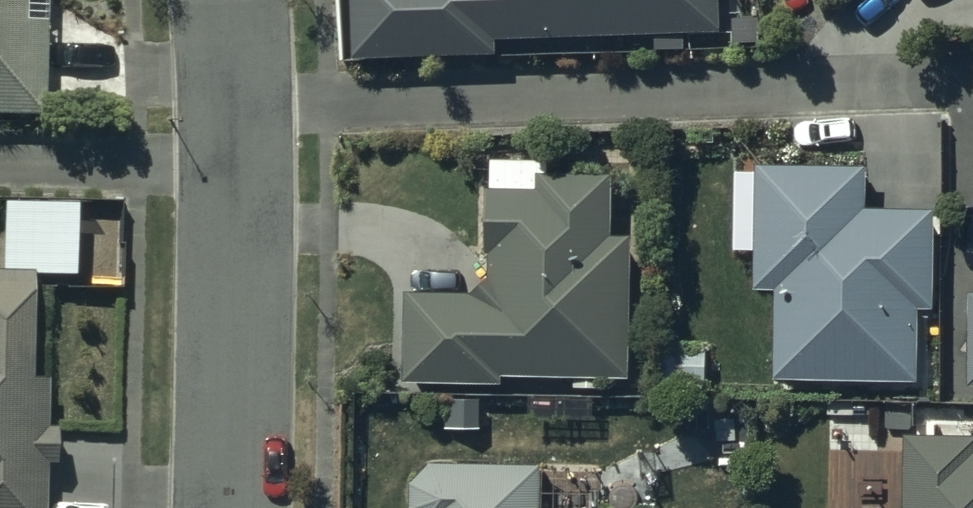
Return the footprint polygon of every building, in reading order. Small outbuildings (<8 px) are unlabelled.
[(41,104),(43,0),(0,0),(0,104),(41,104)] [(350,44),(494,43),(494,25),(716,22),(715,0),(351,0),(350,44)] [(471,281),(405,280),(405,372),(502,372),(502,363),(626,363),(626,225),(609,225),(609,163),(547,163),(547,152),(490,152),(490,176),(485,176),(485,266),(471,281)] [(774,276),(772,368),(915,367),(914,299),(928,299),(928,198),(865,198),(865,156),(754,156),(754,276),(774,276)] [(44,454),(52,454),(52,417),(45,417),(45,365),(29,365),(29,260),(0,260),(0,507),(44,507),(44,454)] [(907,424),(907,507),(972,507),(972,425),(907,424)] [(718,504),(538,504),(538,453),(430,453),(428,454),(426,455),(425,456),(423,457),(422,458),(420,460),(419,461),(418,463),(416,464),(415,466),(414,468),(413,469),(412,471),(412,473),(411,475),(411,477),(410,479),(410,481),(410,483),(410,485),(410,487),(410,489),(410,491),(411,493),(411,495),(411,497),(412,498),(413,500),(414,502),(415,504),(416,506),(417,507),(418,507),(718,507),(718,504)]
